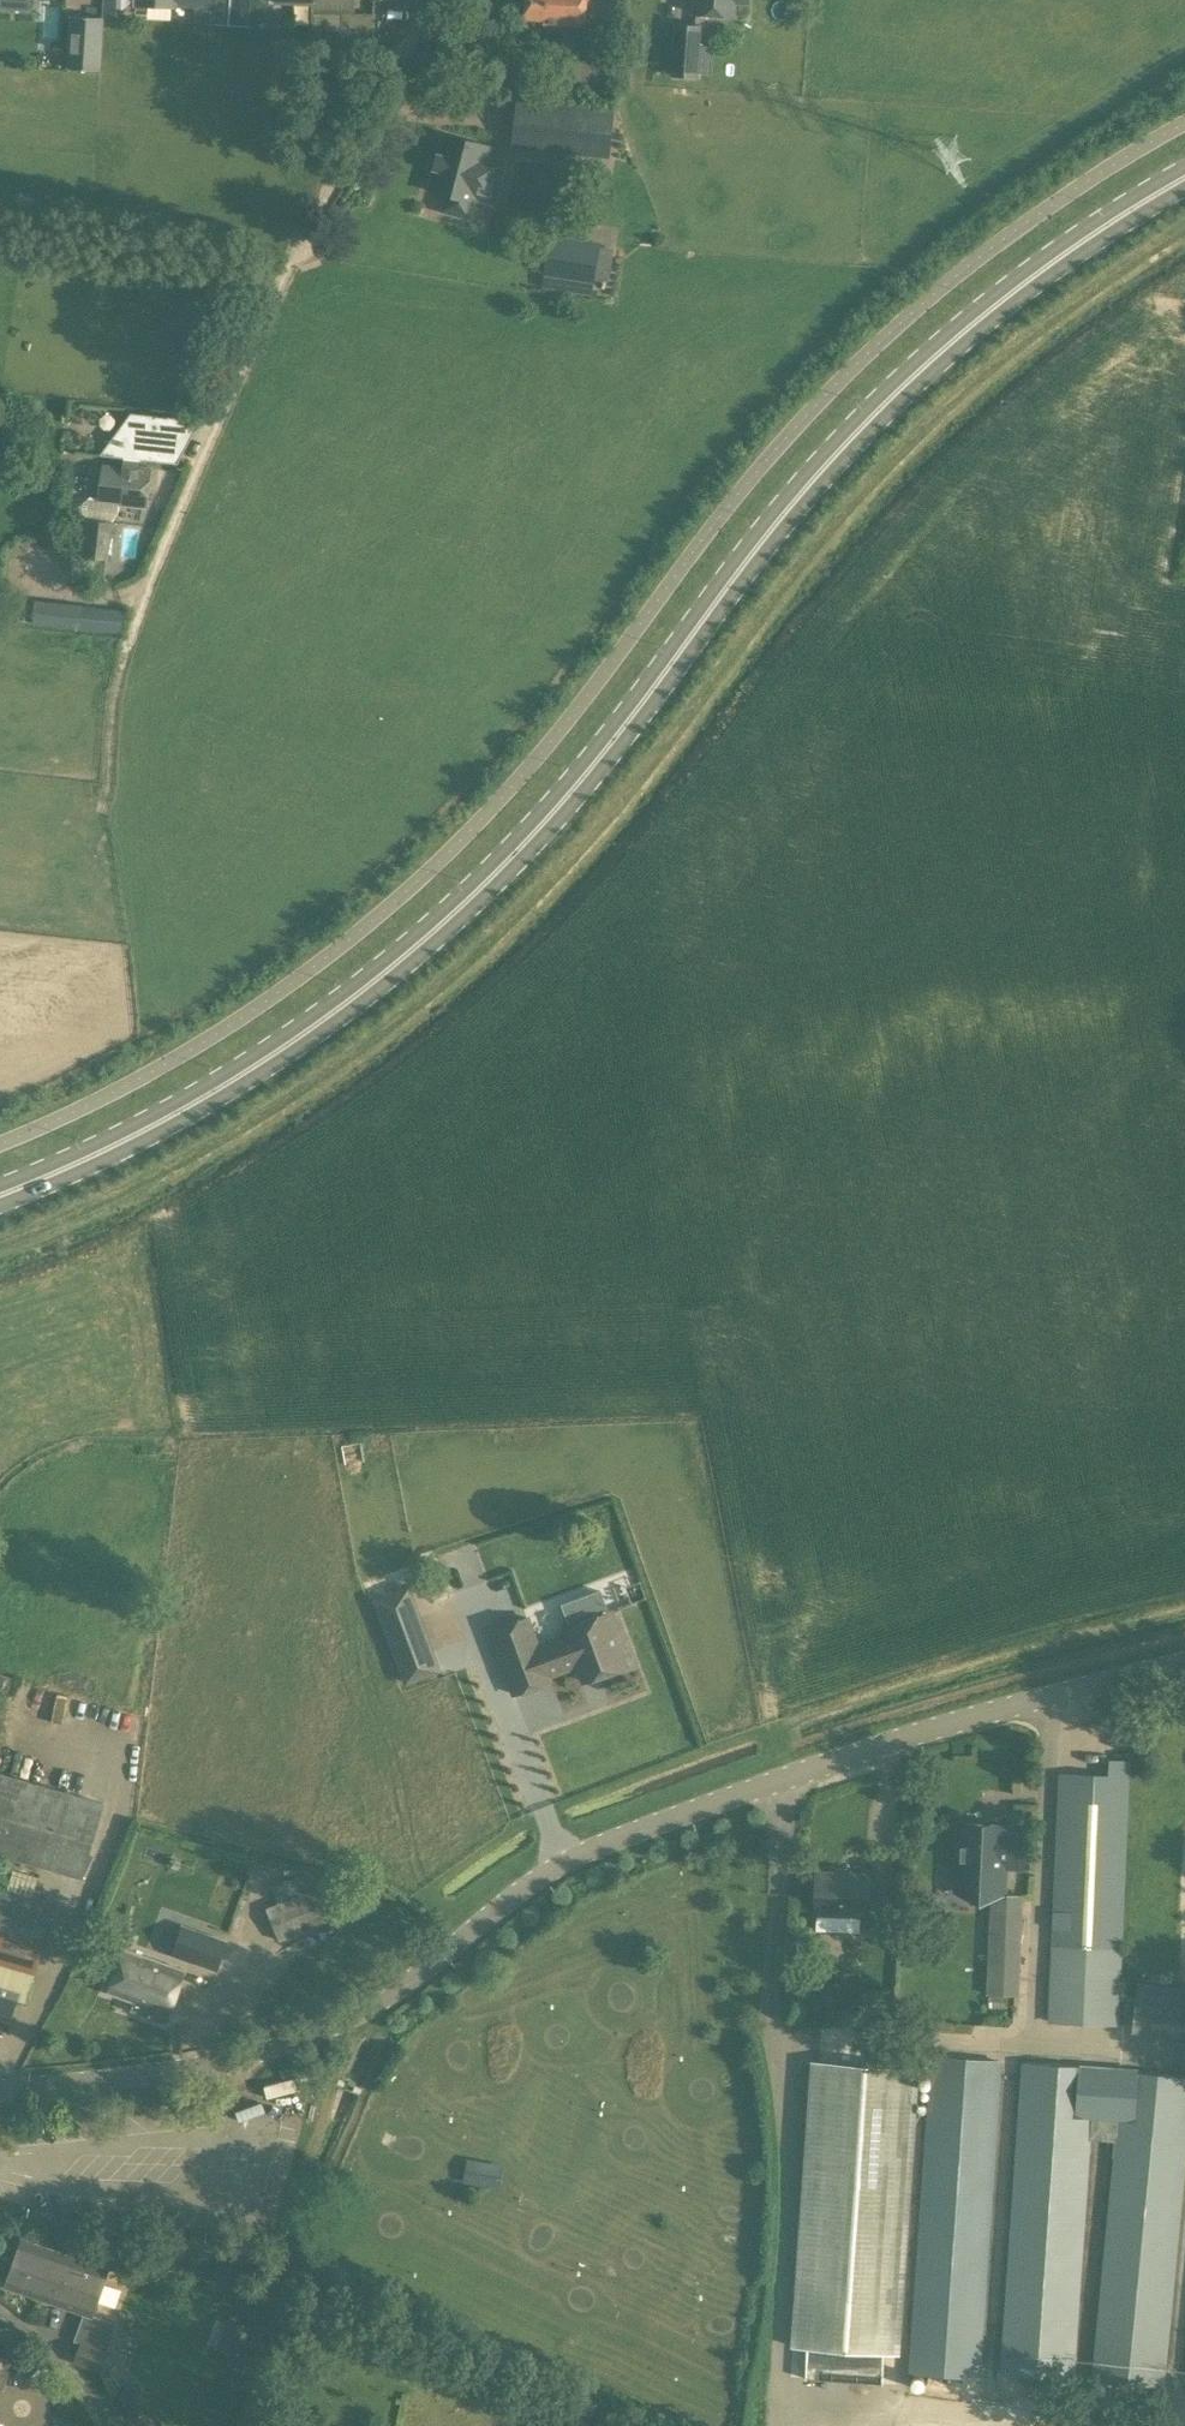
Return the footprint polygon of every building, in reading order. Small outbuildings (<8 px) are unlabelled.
[(136,4),(196,6),(195,23),(229,25),(230,0),(136,0),(136,4)] [(277,1),(313,1),(312,30),(374,33),(374,12),(355,12),(355,0),(277,0),(277,1)] [(527,18),(544,19),(543,23),(584,26),(586,0),(529,0),(527,18)] [(694,13),(733,16),(734,2),(748,3),(748,0),(695,0),(694,13)] [(70,15),(66,67),(100,69),(104,18),(70,15)] [(672,76),(698,77),(701,24),(675,23),(672,76)] [(712,70),(713,45),(702,45),(701,70),(712,70)] [(517,100),(513,139),(546,142),(545,150),(607,156),(612,109),(517,100)] [(438,155),(429,189),(448,194),(444,210),(469,216),(473,199),(472,198),(475,187),(495,192),(503,162),(485,157),(488,147),(446,136),(441,155),(438,155)] [(543,275),(594,283),(600,242),(549,234),(543,275)] [(121,446),(120,456),(123,457),(141,458),(177,462),(195,430),(182,429),(183,418),(131,413),(123,424),(122,437),(120,437),(119,446),(121,446)] [(90,497),(78,507),(88,518),(83,557),(109,559),(113,522),(118,512),(120,504),(145,507),(150,469),(140,468),(141,458),(123,457),(122,466),(104,464),(100,499),(90,497)] [(31,622),(121,634),(124,609),(34,600),(31,622)] [(604,1577),(615,1604),(641,1595),(631,1567),(604,1577)] [(373,1599),(405,1684),(441,1670),(409,1586),(373,1599)] [(567,1614),(606,1605),(603,1590),(564,1598),(567,1614)] [(625,1665),(610,1611),(564,1628),(566,1633),(536,1644),(526,1617),(490,1630),(514,1693),(550,1680),(548,1675),(578,1664),(581,1673),(596,1667),(599,1675),(625,1665)] [(1047,2021),(1120,2025),(1132,1760),(1110,1759),(1109,1775),(1057,1773),(1047,2021)] [(82,1876),(103,1803),(0,1774),(0,1852),(82,1876)] [(960,1824),(958,1864),(957,1883),(1003,1885),(1004,1866),(1022,1867),(1024,1827),(960,1824)] [(816,1871),(814,1913),(816,1913),(816,1929),(860,1931),(860,1927),(884,1928),(886,1889),(870,1888),(870,1874),(816,1871)] [(344,1914),(330,1881),(267,1908),(280,1940),(344,1914)] [(8,2032),(17,1999),(27,2002),(54,1904),(0,1889),(0,2029),(8,2032)] [(988,1993),(1019,1994),(1022,1893),(991,1892),(988,1993)] [(187,1963),(218,1975),(229,1945),(198,1934),(187,1963)] [(135,2001),(132,2009),(166,2022),(185,1970),(124,1948),(109,1991),(135,2001)] [(1139,1978),(1134,2016),(1165,2020),(1163,2030),(1184,2033),(1184,1985),(1139,1978)] [(790,2347),(809,2349),(806,2378),(880,2383),(883,2353),(899,2355),(920,2055),(885,2053),(884,2066),(810,2060),(790,2347)] [(908,2372),(980,2378),(1002,2060),(931,2055),(908,2372)] [(1000,2372),(1074,2377),(1092,2118),(1118,2120),(1091,2378),(1165,2384),(1184,2177),(1184,2076),(1021,2063),(1000,2372)] [(502,2161),(466,2155),(462,2180),(498,2186),(502,2161)] [(5,2284),(92,2315),(108,2269),(21,2238),(5,2284)] [(240,2357),(253,2326),(228,2315),(215,2347),(240,2357)] [(107,2352),(80,2342),(73,2361),(100,2371),(107,2352)] [(12,2357),(0,2354),(0,2386),(5,2387),(12,2357)]
